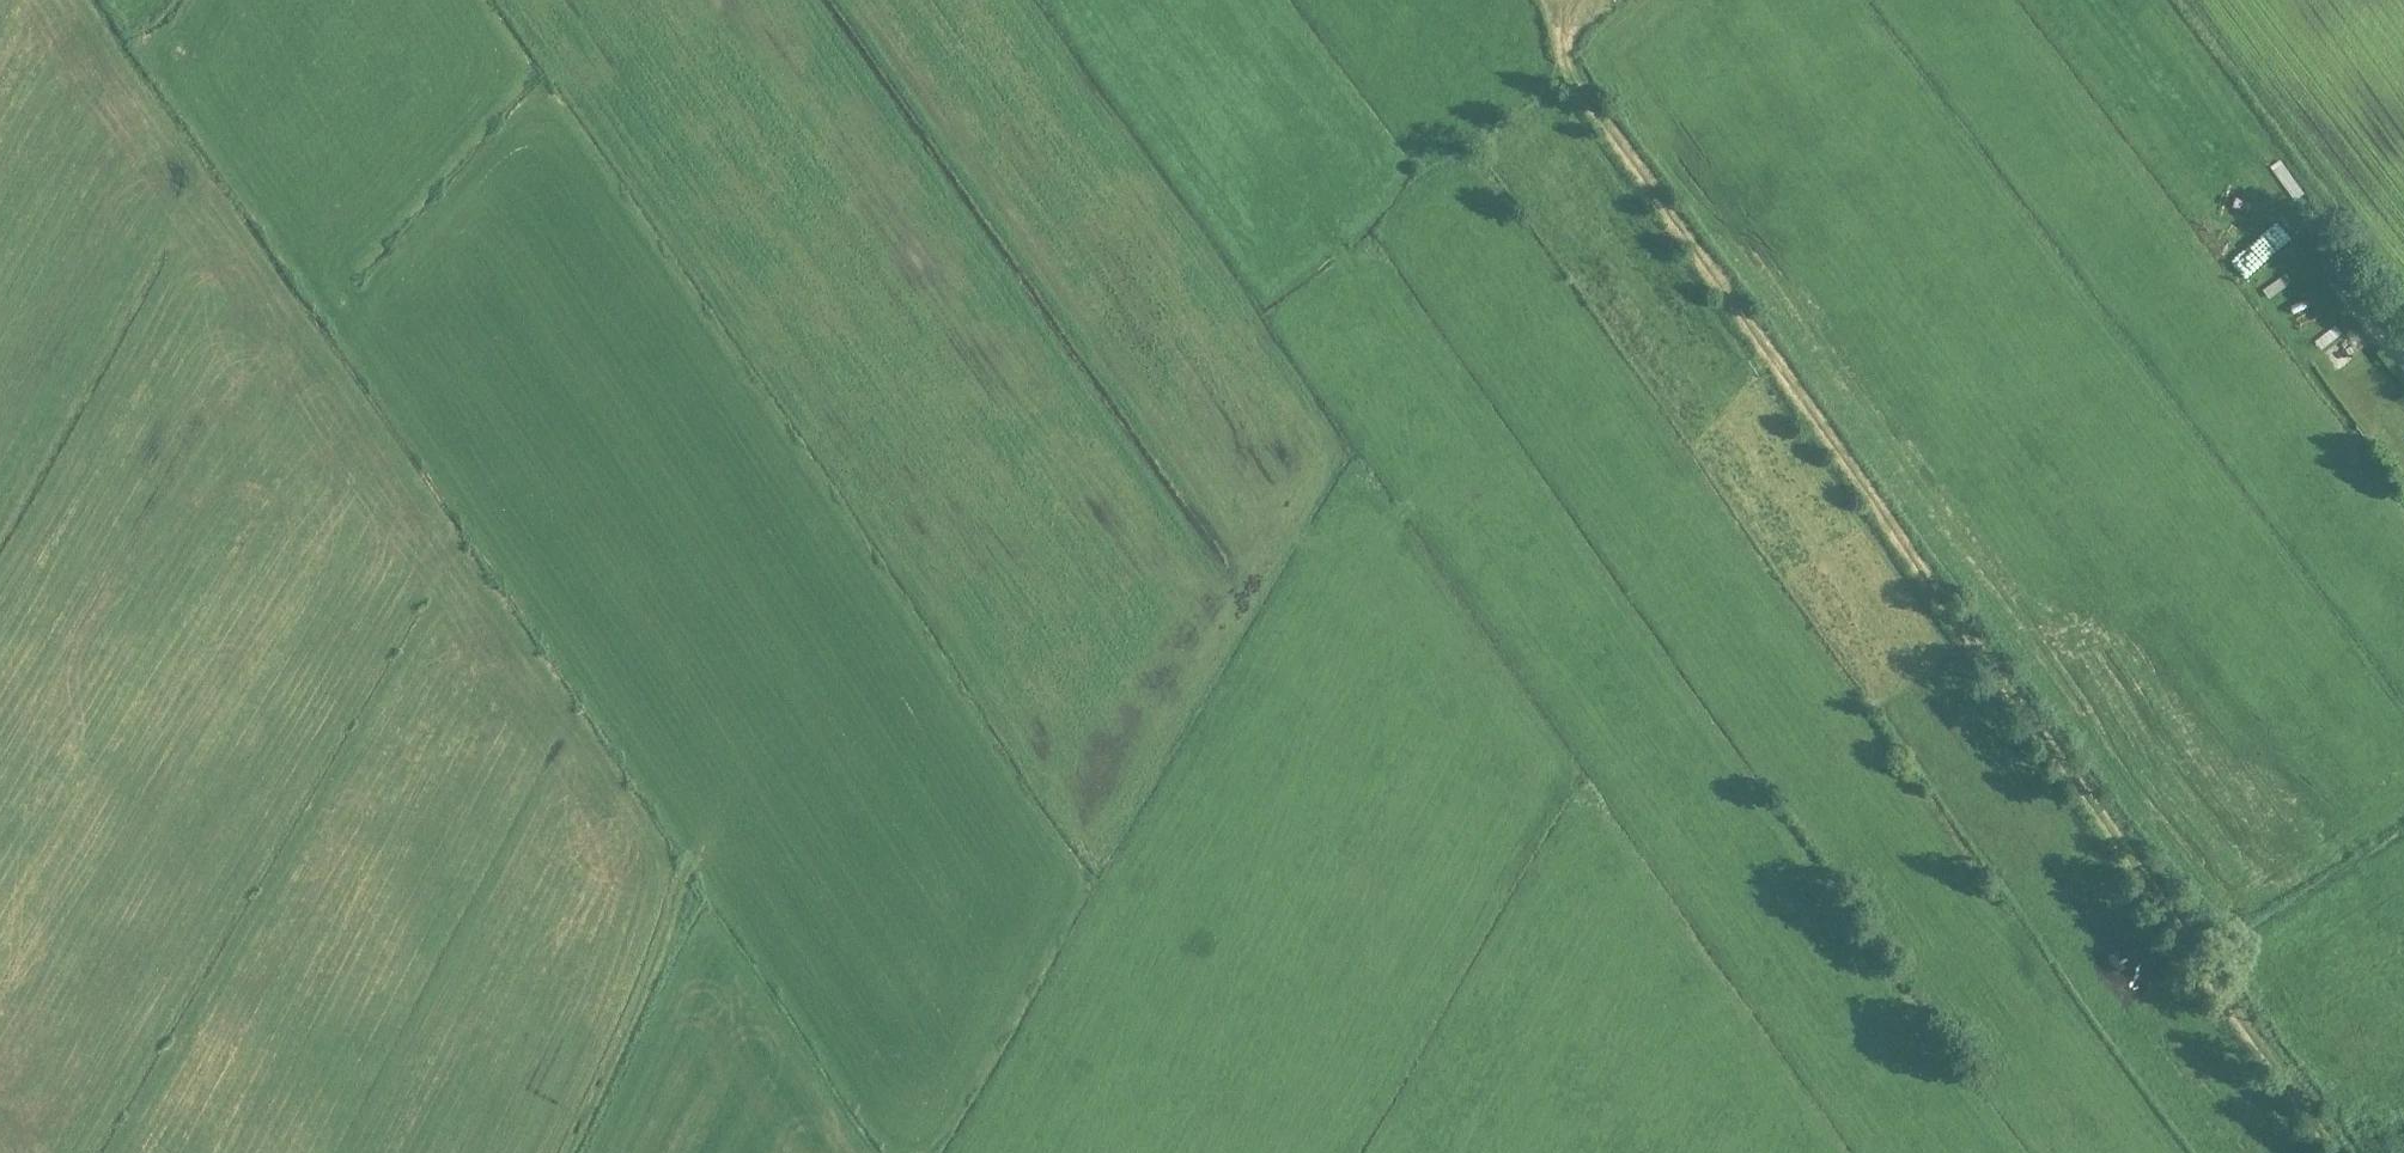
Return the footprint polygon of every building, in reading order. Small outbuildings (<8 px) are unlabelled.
[(2356,326),(2324,349),(2337,368),(2369,344),(2356,326)]
